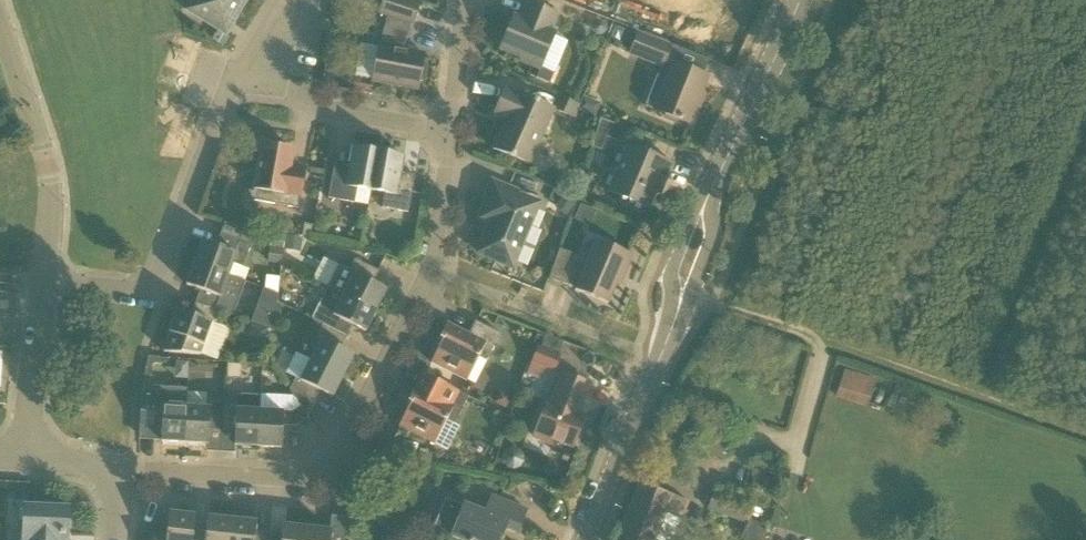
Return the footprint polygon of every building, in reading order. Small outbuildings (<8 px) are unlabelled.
[(247,0),(193,0),(187,10),(226,35),(247,0)] [(420,3),(411,0),(384,0),(379,13),(388,16),(380,47),(379,46),(373,80),(418,89),(420,81),(422,81),(426,79),(428,67),(426,63),(423,63),(425,55),(403,51),(412,24),(413,24),(420,3)] [(551,32),(558,14),(528,2),(517,27),(511,24),(500,50),(521,58),(520,61),(541,70),(541,68),(554,36),(555,33),(551,32)] [(337,3),(333,22),(343,24),(346,5),(337,3)] [(690,124),(708,77),(664,58),(669,46),(637,34),(629,55),(661,68),(646,106),(655,109),(654,110),(667,115),(666,118),(676,122),(677,119),(690,124)] [(353,84),(352,90),(368,93),(369,87),(353,84)] [(530,165),(555,108),(505,87),(493,115),(509,122),(506,131),(502,129),(493,149),(530,165)] [(574,118),(580,105),(565,98),(559,111),(574,118)] [(603,120),(599,134),(620,143),(626,129),(603,120)] [(299,208),(306,168),(290,166),(291,157),(285,156),(286,148),(263,144),(255,189),(279,193),(277,205),(299,208)] [(665,182),(673,164),(629,145),(609,192),(648,209),(660,180),(665,182)] [(371,190),(378,151),(353,147),(348,172),(335,170),(336,161),(335,161),(328,198),(355,203),(358,187),(371,190)] [(413,184),(399,182),(404,156),(378,151),(371,190),(385,193),(382,208),(409,213),(415,176),(414,175),(413,184)] [(512,267),(538,203),(518,195),(519,192),(492,181),(483,202),(486,203),(480,219),(492,224),(488,233),(487,232),(478,253),(512,267)] [(564,194),(557,204),(569,213),(576,202),(564,194)] [(243,267),(251,244),(221,233),(217,246),(203,241),(195,263),(229,275),(233,263),(243,267)] [(287,235),(285,249),(301,251),(304,237),(287,235)] [(626,274),(634,255),(597,240),(584,270),(573,266),(577,255),(560,249),(549,279),(566,285),(567,284),(576,289),(576,290),(608,304),(622,272),(626,274)] [(281,265),(283,248),(270,246),(268,263),(281,265)] [(374,283),(380,271),(356,259),(350,271),(338,266),(327,286),(328,286),(376,311),(387,289),(374,283)] [(232,315),(245,281),(229,275),(195,263),(187,285),(201,290),(196,302),(221,311),(232,315)] [(293,293),(300,275),(286,270),(279,287),(293,293)] [(252,316),(269,323),(281,291),(264,285),(252,316)] [(312,319),(323,324),(347,337),(353,325),(365,332),(376,311),(328,286),(323,297),(312,319)] [(232,315),(221,311),(196,302),(192,314),(178,309),(170,332),(171,333),(164,352),(200,355),(212,322),(217,324),(221,312),(232,316),(232,315)] [(487,361),(501,333),(476,321),(469,334),(447,323),(440,338),(443,340),(431,362),(467,380),(479,357),(487,361)] [(343,376),(354,355),(341,349),(347,337),(323,324),(317,337),(321,339),(311,360),(343,376)] [(547,336),(542,348),(558,354),(563,343),(547,336)] [(554,372),(560,355),(558,354),(542,348),(539,347),(533,363),(545,368),(554,372)] [(148,357),(145,376),(152,376),(152,367),(155,363),(162,364),(162,358),(148,357)] [(333,397),(343,376),(311,360),(301,380),(296,378),(290,390),(295,397),(294,397),(301,407),(309,417),(316,402),(314,401),(320,390),(333,397)] [(844,370),(835,398),(867,408),(876,381),(844,370)] [(469,396),(424,373),(417,387),(415,387),(408,402),(411,403),(399,426),(435,444),(447,449),(459,426),(455,424),(469,396)] [(579,414),(590,385),(563,374),(552,403),(548,401),(534,437),(552,444),(554,440),(573,447),(585,416),(579,414)] [(185,443),(187,407),(186,407),(187,393),(187,388),(143,386),(141,424),(162,426),(161,441),(185,443)] [(259,411),(260,398),(238,397),(237,404),(224,403),(222,430),(235,431),(235,445),(258,447),(260,411),(259,411)] [(210,408),(206,408),(187,407),(185,443),(208,444),(209,429),(222,430),(224,403),(210,402),(210,408)] [(309,417),(301,407),(292,412),(260,411),(258,447),(282,448),(283,425),(296,426),(309,417)] [(403,456),(404,448),(389,440),(383,452),(403,456)] [(380,455),(368,476),(385,486),(397,466),(380,455)] [(689,502),(640,483),(619,539),(674,539),(689,502)] [(745,523),(751,506),(714,492),(708,509),(745,523)] [(527,509),(493,496),(486,512),(465,504),(460,518),(447,513),(439,532),(452,537),(460,539),(500,539),(505,528),(517,533),(527,509)] [(25,506),(23,539),(67,539),(68,535),(69,508),(25,506)] [(194,522),(195,516),(169,513),(167,533),(154,532),(153,539),(192,539),(194,522)] [(232,520),(208,517),(206,532),(194,531),(195,522),(194,522),(192,539),(230,539),(232,520)] [(768,525),(750,519),(743,539),(762,539),(768,525)] [(268,537),(255,536),(257,522),(232,520),(230,539),(268,539),(268,537)] [(308,528),(283,525),(282,539),(269,538),(269,532),(268,537),(268,539),(306,539),(308,528)] [(332,530),(308,528),(306,539),(331,539),(332,530)]
